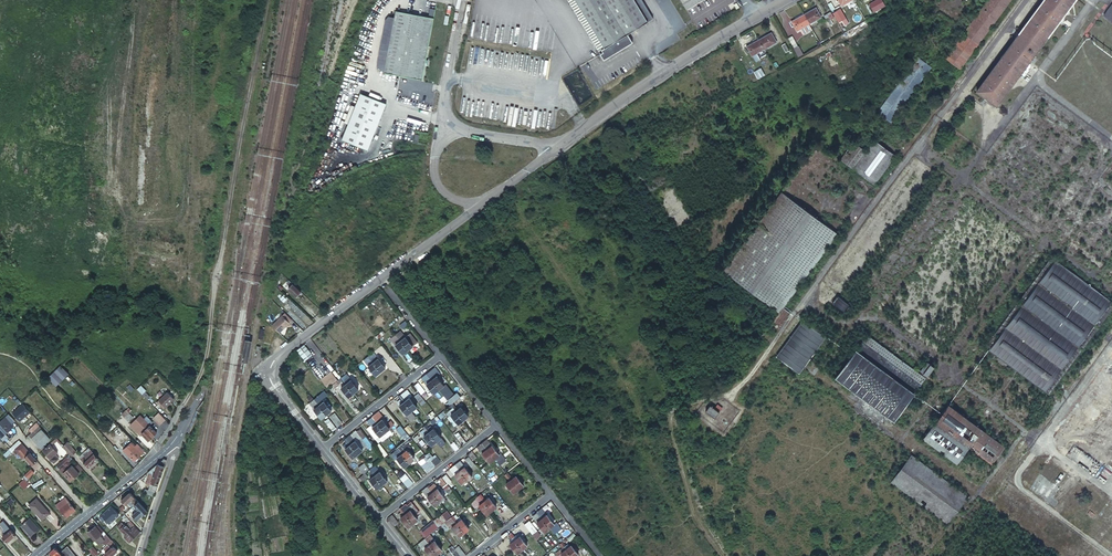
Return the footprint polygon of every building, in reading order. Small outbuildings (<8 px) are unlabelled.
[(601,47),(604,45),(577,0),(569,0),(599,49),(601,47)] [(601,47),(603,51),(599,53),(604,59),(633,42),(627,33),(653,17),(643,0),(577,0),(604,45),(601,47)] [(868,3),(873,12),(885,7),(882,0),(875,0),(868,3)] [(944,69),(958,80),(1019,4),(1014,0),(998,0),(944,69)] [(973,106),(992,121),(1079,11),(1064,0),(1057,0),(973,106)] [(1103,15),(1110,21),(1111,18),(1111,3),(1103,15)] [(443,21),(450,22),(452,7),(446,6),(446,7),(444,7),(444,9),(445,9),(443,21)] [(816,7),(804,14),(810,24),(822,17),(816,7)] [(384,73),(422,80),(425,65),(427,66),(428,60),(426,60),(435,18),(436,10),(429,9),(427,17),(396,11),(395,18),(384,72),(384,73)] [(833,14),(838,23),(845,18),(840,10),(833,14)] [(810,24),(804,14),(792,21),(797,31),(802,28),(810,24)] [(384,72),(395,18),(389,17),(386,21),(377,66),(384,72)] [(802,28),(805,34),(813,29),(810,24),(802,28)] [(772,33),(759,40),(765,49),(777,42),(772,33)] [(789,38),(794,47),(798,45),(792,35),(789,38)] [(765,49),(759,40),(747,47),(752,56),(765,49)] [(915,66),(872,119),(885,130),(928,76),(915,66)] [(761,68),(754,71),(757,77),(764,74),(761,68)] [(386,104),(360,94),(342,140),(368,150),(386,104)] [(869,151),(847,179),(867,195),(889,167),(869,151)] [(783,191),(722,268),(777,311),(838,234),(783,191)] [(989,346),(1044,390),(1111,304),(1111,302),(1058,260),(989,346)] [(300,290),(288,279),(286,280),(287,281),(286,283),(289,286),(288,288),(295,295),(300,290)] [(839,296),(834,302),(845,311),(850,304),(839,296)] [(285,313),(282,315),(289,323),(292,320),(285,313)] [(282,315),(272,325),(279,333),(289,323),(282,315)] [(806,319),(778,354),(800,371),(827,336),(806,319)] [(400,331),(396,335),(408,350),(412,346),(417,342),(409,333),(405,337),(400,331)] [(866,332),(835,373),(895,418),(926,376),(866,332)] [(408,350),(396,335),(391,339),(402,354),(408,350)] [(296,350),(305,361),(313,355),(304,344),(296,350)] [(368,356),(380,371),(385,368),(377,358),(373,352),(370,355),(368,356)] [(375,375),(380,371),(368,356),(366,357),(363,360),(368,366),(375,375)] [(929,376),(936,366),(928,360),(921,370),(929,376)] [(67,374),(59,366),(47,377),(54,385),(67,374)] [(434,367),(426,374),(439,389),(444,385),(438,378),(441,375),(434,367)] [(320,379),(321,380),(331,371),(330,370),(320,379)] [(331,371),(321,380),(326,386),(337,378),(331,371)] [(189,381),(194,384),(198,375),(193,373),(189,381)] [(344,377),(342,378),(353,393),(358,389),(351,380),(347,374),(344,377)] [(439,389),(426,374),(425,375),(427,378),(424,380),(427,383),(426,384),(434,393),(439,389)] [(326,386),(328,388),(338,380),(337,378),(326,386)] [(353,393),(342,378),(340,379),(345,385),(341,387),(349,397),(353,393)] [(415,385),(421,394),(424,391),(419,383),(415,385)] [(452,392),(456,398),(462,393),(458,387),(452,392)] [(145,391),(142,394),(147,400),(150,397),(145,391)] [(400,396),(412,411),(417,407),(409,398),(411,396),(407,391),(405,393),(402,395),(400,396)] [(174,398),(168,392),(159,401),(158,402),(159,403),(165,408),(165,407),(174,398)] [(425,401),(419,394),(415,397),(421,404),(425,401)] [(412,411),(399,395),(398,396),(400,399),(398,401),(400,405),(399,405),(412,420),(416,417),(411,411),(412,411)] [(317,398),(315,400),(327,414),(331,411),(322,398),(320,396),(317,398)] [(327,414),(315,400),(310,404),(322,418),(327,414)] [(12,412),(20,421),(30,412),(22,403),(12,412)] [(452,403),(451,404),(463,420),(468,416),(460,406),(457,409),(452,403)] [(951,403),(925,436),(957,461),(970,445),(992,463),(1004,447),(951,403)] [(463,420),(451,404),(449,406),(451,408),(448,411),(458,423),(463,420)] [(712,404),(706,411),(713,417),(719,410),(712,404)] [(133,416),(129,412),(125,417),(128,421),(133,416)] [(159,412),(153,418),(160,425),(166,419),(159,412)] [(343,423),(335,413),(330,417),(338,426),(343,423)] [(374,415),(373,417),(385,432),(390,428),(382,419),(377,413),(374,415)] [(140,416),(136,419),(141,424),(153,436),(156,432),(149,425),(143,419),(140,416)] [(143,419),(149,425),(152,422),(146,416),(143,419)] [(385,432),(373,417),(368,420),(369,422),(371,425),(380,435),(380,436),(385,432)] [(5,433),(14,425),(10,420),(5,424),(1,419),(0,420),(0,427),(5,433)] [(142,433),(149,440),(153,436),(141,424),(136,419),(131,425),(140,435),(142,433)] [(328,419),(324,422),(330,431),(335,427),(328,419)] [(33,432),(39,426),(36,423),(30,428),(33,432)] [(408,433),(401,424),(396,428),(403,436),(408,433)] [(380,435),(371,425),(367,428),(376,438),(380,435)] [(426,425),(424,426),(436,441),(441,437),(433,428),(430,425),(428,427),(426,425)] [(50,439),(39,426),(33,432),(29,435),(40,448),(50,439)] [(436,441),(424,426),(423,427),(427,433),(424,435),(431,445),(436,441)] [(360,429),(356,431),(366,445),(370,442),(360,429)] [(366,445),(356,431),(351,435),(361,448),(366,445)] [(346,438),(358,453),(363,450),(361,448),(351,435),(351,434),(346,438)] [(353,457),(358,453),(346,438),(344,439),(346,442),(343,445),(353,457)] [(481,442),(494,458),(499,454),(491,445),(486,438),(483,441),(481,442)] [(19,440),(10,447),(12,450),(14,448),(18,445),(21,442),(19,440)] [(37,460),(21,442),(18,445),(14,448),(22,458),(24,456),(32,465),(37,460)] [(456,451),(459,449),(454,442),(451,444),(456,451)] [(489,462),(494,458),(481,442),(480,444),(477,446),(482,452),(489,462)] [(50,443),(42,450),(53,462),(58,459),(54,455),(58,453),(50,443)] [(134,461),(144,450),(138,444),(134,447),(130,443),(123,450),(134,461)] [(375,446),(381,453),(385,450),(379,443),(375,446)] [(68,445),(64,448),(69,454),(72,458),(76,454),(68,445)] [(399,446),(397,447),(409,462),(414,459),(407,449),(406,450),(403,447),(401,449),(399,446)] [(12,450),(10,447),(9,448),(4,453),(6,456),(11,451),(12,450)] [(409,462),(397,447),(396,449),(397,450),(393,453),(404,467),(409,462)] [(98,458),(91,449),(80,458),(88,467),(98,458)] [(912,452),(892,477),(946,521),(967,494),(912,452)] [(499,454),(494,458),(499,465),(505,460),(500,453),(499,454)] [(69,461),(72,458),(69,454),(56,465),(70,480),(80,472),(79,472),(82,469),(76,462),(72,464),(69,461)] [(422,465),(427,471),(433,465),(424,455),(421,458),(424,462),(422,465)] [(474,462),(468,455),(465,458),(471,465),(474,462)] [(431,461),(434,465),(440,461),(437,456),(431,461)] [(148,489),(155,492),(158,483),(167,460),(164,459),(147,472),(150,473),(146,483),(150,485),(148,489)] [(454,464),(467,480),(472,476),(464,467),(459,460),(456,463),(454,464)] [(363,474),(369,469),(364,463),(358,467),(363,474)] [(462,483),(467,480),(454,464),(453,465),(450,468),(455,474),(462,483)] [(375,465),(370,469),(383,484),(387,480),(375,465)] [(24,474),(27,478),(34,472),(31,468),(24,474)] [(383,484),(370,469),(369,470),(373,476),(370,478),(377,488),(383,484)] [(485,472),(492,481),(496,478),(489,469),(485,472)] [(403,479),(409,486),(412,483),(407,476),(404,473),(403,472),(400,475),(401,476),(403,479)] [(508,472),(506,473),(518,488),(523,485),(516,475),(513,477),(512,476),(511,476),(508,472)] [(447,482),(451,480),(446,473),(442,476),(447,482)] [(518,488),(506,473),(504,474),(509,480),(506,483),(513,492),(518,488)] [(25,478),(20,483),(24,488),(29,483),(28,482),(27,481),(25,478)] [(32,484),(34,487),(43,482),(41,479),(32,484)] [(396,484),(403,492),(406,489),(400,481),(396,484)] [(427,486),(440,501),(445,497),(434,483),(430,485),(429,484),(427,486)] [(435,505),(440,501),(427,486),(423,489),(435,505)] [(137,501),(129,491),(121,499),(127,505),(131,501),(134,504),(137,501)] [(481,493),(479,495),(492,510),(496,506),(489,497),(485,500),(481,493)] [(492,510),(479,495),(478,496),(479,497),(476,500),(487,514),(492,510)] [(56,504),(66,517),(75,510),(65,497),(56,504)] [(421,504),(416,498),(412,501),(417,507),(421,504)] [(28,506),(41,520),(49,513),(36,499),(28,506)] [(147,511),(137,501),(134,504),(138,509),(132,514),(136,519),(142,514),(142,515),(147,511)] [(401,507),(413,523),(418,519),(411,509),(405,503),(402,506),(401,507)] [(470,503),(466,505),(471,511),(475,509),(470,503)] [(111,505),(99,517),(103,522),(105,520),(109,524),(120,514),(111,505)] [(409,526),(413,523),(401,507),(399,508),(402,511),(399,514),(401,517),(409,526)] [(542,507),(537,512),(549,527),(550,527),(555,533),(561,528),(557,523),(554,523),(542,507)] [(447,510),(434,520),(438,525),(451,515),(447,510)] [(549,527),(537,512),(532,515),(545,531),(549,527)] [(126,516),(123,513),(117,518),(120,521),(126,516)] [(392,514),(388,517),(393,523),(397,520),(392,514)] [(454,515),(452,516),(465,532),(470,528),(462,518),(459,521),(454,515)] [(465,532),(452,516),(451,518),(446,521),(451,528),(452,527),(460,536),(465,532)] [(41,530),(31,520),(23,527),(32,538),(41,530)] [(529,520),(525,524),(528,529),(532,533),(537,530),(529,520)] [(15,535),(3,521),(0,523),(8,532),(3,536),(7,541),(15,535)] [(141,532),(135,526),(132,529),(128,524),(127,525),(123,521),(119,525),(127,534),(125,536),(129,540),(131,539),(132,540),(141,532)] [(523,522),(518,525),(524,532),(528,529),(525,524),(523,522)] [(98,523),(95,525),(103,533),(105,531),(98,523)] [(88,532),(95,540),(96,539),(99,543),(105,539),(101,535),(103,533),(95,525),(88,532)] [(510,533),(522,549),(528,545),(520,535),(519,536),(517,534),(514,536),(511,532),(510,533)] [(518,552),(522,549),(510,533),(508,534),(511,538),(509,540),(511,542),(510,543),(518,552)] [(430,534),(425,537),(438,553),(443,549),(435,540),(434,540),(430,534)] [(419,543),(425,550),(427,549),(432,555),(434,555),(438,553),(425,537),(424,539),(419,543)] [(112,540),(111,541),(110,542),(106,545),(103,548),(106,551),(105,553),(108,555),(111,555),(118,550),(113,545),(115,543),(112,540)] [(497,543),(503,551),(507,548),(500,540),(497,543)] [(561,542),(572,555),(576,555),(579,553),(571,544),(570,545),(568,542),(566,544),(563,541),(561,542)] [(561,542),(560,543),(562,547),(563,547),(556,552),(558,555),(559,555),(572,555),(561,542)] [(89,549),(94,555),(99,551),(94,545),(89,549)] [(456,547),(463,555),(465,553),(459,545),(456,547)] [(68,546),(61,552),(64,555),(76,555),(68,546)] [(56,547),(51,551),(54,555),(55,555),(64,555),(61,552),(56,547)]
